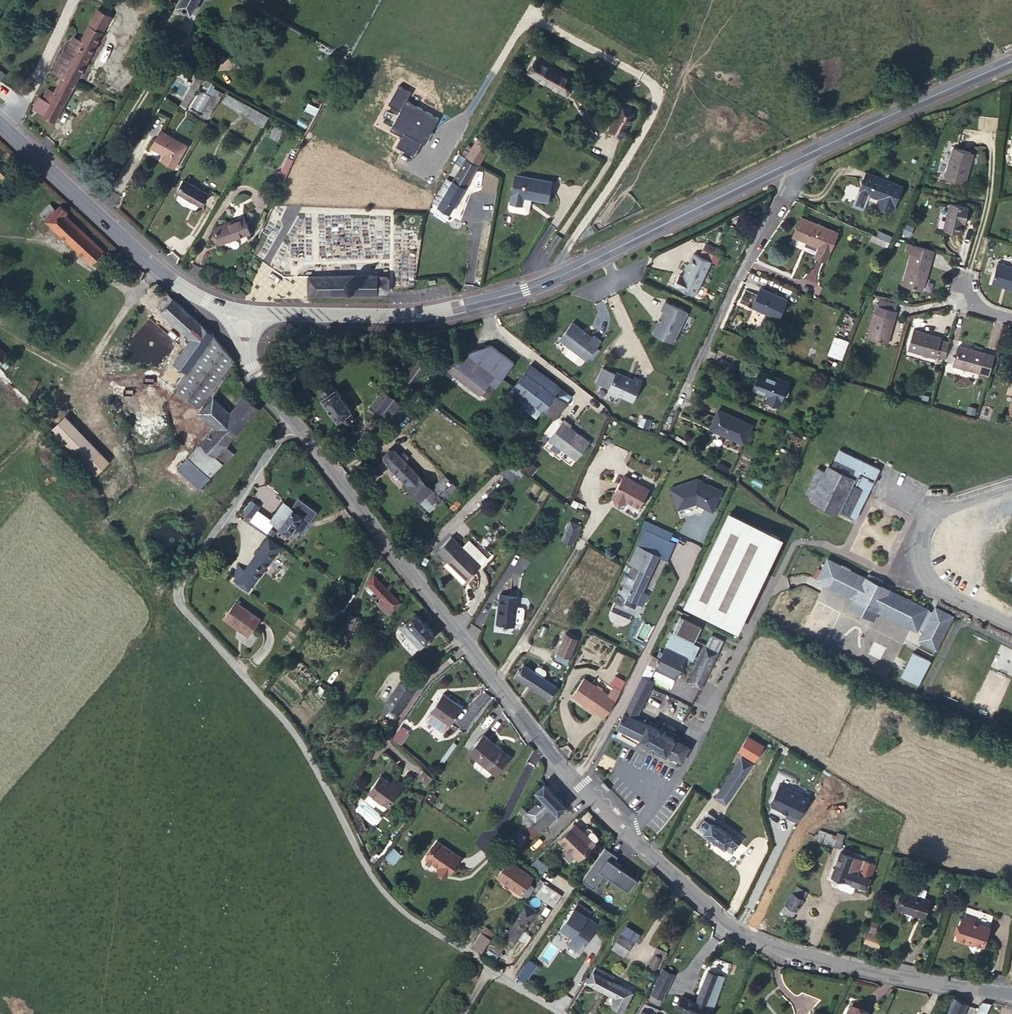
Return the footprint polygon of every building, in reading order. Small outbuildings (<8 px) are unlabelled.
[(198,0),(180,0),(167,22),(170,24),(172,22),(179,26),(187,11),(191,13),(198,0)] [(247,2),(263,10),(267,3),(260,0),(248,0),(247,2)] [(98,9),(90,25),(102,31),(102,32),(110,16),(98,9)] [(66,52),(62,53),(53,71),(63,77),(55,92),(48,89),(43,98),(39,96),(34,107),(56,119),(102,32),(102,31),(90,25),(81,41),(74,38),(66,52)] [(562,74),(536,60),(529,73),(568,94),(575,81),(562,74)] [(188,77),(180,72),(177,77),(185,82),(188,77)] [(563,73),(562,74),(575,81),(576,80),(563,73)] [(186,108),(203,79),(197,76),(180,105),(186,108)] [(217,90),(202,114),(208,118),(223,93),(217,90)] [(227,94),(223,102),(256,121),(264,125),(269,117),(227,94)] [(620,139),(634,113),(622,107),(618,114),(612,126),(608,133),(620,139)] [(610,125),(612,126),(618,114),(617,113),(610,125)] [(161,130),(152,147),(165,154),(162,159),(175,167),(187,145),(161,130)] [(490,146),(478,138),(475,142),(488,150),(490,146)] [(473,147),(466,157),(478,165),(479,165),(488,150),(475,142),(473,147)] [(462,155),(466,157),(473,147),(468,144),(462,155)] [(971,152),(953,147),(945,178),(965,184),(971,163),(969,162),(971,152)] [(462,165),(466,157),(462,155),(457,162),(462,165)] [(438,205),(450,212),(478,165),(466,157),(462,165),(453,181),(438,205)] [(288,158),(282,170),(287,172),(292,160),(288,158)] [(9,171),(1,164),(0,165),(0,176),(3,178),(9,171)] [(275,179),(282,183),(287,172),(282,170),(279,172),(275,179)] [(486,170),(483,188),(496,191),(498,177),(486,170)] [(893,209),(902,186),(867,172),(859,190),(880,198),(878,203),(893,209)] [(548,201),(552,181),(516,174),(511,202),(522,204),(524,196),(531,198),(548,201)] [(433,202),(438,205),(453,181),(447,177),(433,202)] [(184,180),(177,191),(180,192),(177,198),(183,204),(196,209),(200,204),(206,193),(184,180)] [(522,204),(511,202),(510,210),(525,213),(529,210),(531,198),(524,196),(522,204)] [(950,203),(944,229),(960,233),(963,218),(966,219),(968,207),(950,203)] [(91,262),(102,250),(65,214),(68,211),(61,205),(57,210),(51,204),(41,215),(91,262)] [(444,216),(447,211),(436,205),(433,210),(444,216)] [(250,232),(244,217),(215,228),(221,243),(250,232)] [(826,260),(838,232),(801,217),(793,236),(806,241),(806,239),(819,245),(815,256),(826,260)] [(909,237),(913,229),(906,226),(903,235),(909,237)] [(886,240),(872,234),(870,239),(884,246),(886,240)] [(903,285),(922,290),(929,266),(928,266),(930,259),(931,259),(933,251),(909,244),(906,253),(911,254),(903,285)] [(674,285),(695,295),(711,261),(694,253),(683,276),(680,275),(674,285)] [(997,262),(992,283),(1011,289),(1011,266),(997,262)] [(378,293),(378,292),(387,292),(390,289),(389,278),(387,275),(378,276),(378,275),(308,276),(309,294),(378,293)] [(779,318),(787,299),(761,288),(753,305),(767,311),(766,313),(779,318)] [(174,298),(169,294),(158,307),(192,338),(175,363),(187,372),(214,335),(174,298)] [(653,333),(673,342),(687,312),(665,301),(661,310),(664,311),(653,333)] [(887,344),(897,310),(877,305),(868,338),(887,344)] [(574,322),(560,339),(587,359),(601,340),(594,335),(593,337),(574,322)] [(941,340),(942,338),(914,330),(908,350),(936,358),(937,356),(945,358),(949,342),(941,340)] [(234,359),(214,335),(187,372),(175,389),(200,407),(234,359)] [(842,358),(849,342),(837,337),(830,353),(842,358)] [(497,386),(514,362),(491,345),(461,354),(449,369),(481,393),(491,381),(497,386)] [(995,355),(959,346),(953,365),(989,375),(995,355)] [(406,381),(412,385),(424,368),(418,363),(406,381)] [(514,386),(515,386),(508,394),(537,417),(543,409),(555,419),(573,396),(542,372),(532,364),(524,373),(514,386)] [(788,382),(760,371),(753,389),(769,395),(773,397),(771,402),(779,405),(788,382)] [(617,372),(609,390),(633,401),(642,380),(634,377),(633,379),(617,372)] [(412,385),(406,381),(401,388),(407,392),(412,385)] [(491,381),(481,393),(488,398),(497,386),(491,381)] [(350,412),(352,410),(336,388),(334,389),(329,382),(318,390),(323,396),(322,398),(338,420),(339,419),(344,426),(355,418),(350,412)] [(383,390),(368,410),(380,418),(383,414),(395,398),(383,390)] [(216,427),(187,458),(209,478),(223,463),(222,462),(216,456),(224,446),(260,408),(246,395),(230,412),(216,427)] [(214,397),(200,411),(216,427),(230,412),(214,397)] [(395,398),(383,414),(398,427),(411,410),(395,398)] [(975,415),(977,407),(969,405),(967,412),(975,415)] [(752,424),(718,410),(711,427),(727,434),(727,435),(744,443),(752,424)] [(109,461),(66,416),(53,428),(96,473),(109,461)] [(549,439),(576,459),(589,442),(570,427),(571,425),(564,420),(549,439)] [(231,452),(224,446),(216,456),(222,462),(231,452)] [(840,449),(832,466),(825,471),(818,467),(806,493),(812,497),(814,502),(835,512),(839,510),(851,516),(856,506),(853,505),(857,498),(863,501),(864,500),(879,469),(879,468),(840,449)] [(400,454),(395,450),(381,459),(404,484),(406,486),(415,495),(412,498),(429,515),(440,505),(441,503),(444,500),(447,498),(445,496),(455,486),(445,475),(432,488),(425,481),(422,477),(405,460),(400,454)] [(403,451),(400,454),(405,460),(409,456),(403,451)] [(522,468),(509,458),(504,464),(517,474),(522,468)] [(524,458),(518,465),(524,469),(525,468),(532,473),(537,467),(530,462),(529,462),(524,458)] [(649,489),(624,475),(613,496),(624,503),(626,499),(639,506),(649,489)] [(698,479),(670,488),(678,509),(690,505),(690,503),(696,501),(696,503),(713,511),(723,491),(698,479)] [(856,506),(851,516),(855,518),(864,501),(863,501),(857,498),(853,505),(856,506)] [(252,517),(260,506),(252,500),(244,511),(252,517)] [(456,501),(450,508),(454,513),(461,506),(456,501)] [(303,516),(285,502),(271,521),(289,534),(303,516)] [(780,537),(726,511),(681,607),(736,632),(780,537)] [(580,525),(570,521),(562,539),(573,544),(580,525)] [(648,550),(659,555),(657,559),(664,561),(671,545),(649,534),(644,544),(649,546),(648,550)] [(488,558),(469,539),(462,547),(451,536),(437,550),(448,561),(457,569),(467,579),(488,558)] [(234,581),(248,590),(280,546),(268,538),(246,570),(239,579),(236,577),(234,581)] [(657,559),(659,555),(648,550),(638,546),(630,562),(634,564),(622,590),(620,589),(617,593),(618,593),(615,599),(617,602),(621,603),(624,603),(635,607),(637,602),(643,605),(648,595),(642,592),(657,559)] [(825,563),(816,580),(859,601),(864,600),(873,581),(881,585),(883,581),(868,573),(866,578),(850,570),(850,568),(841,564),(840,565),(829,560),(827,564),(825,563)] [(457,569),(448,561),(444,565),(453,573),(457,569)] [(239,579),(246,570),(240,565),(233,575),(236,577),(239,579)] [(467,579),(457,569),(453,573),(463,583),(467,579)] [(400,602),(376,577),(369,584),(382,599),(378,603),(388,614),(400,602)] [(880,607),(889,589),(881,585),(873,581),(864,600),(859,601),(855,609),(874,619),(880,608),(880,607)] [(335,605),(342,610),(353,594),(346,588),(335,605)] [(908,597),(907,598),(889,589),(880,607),(880,608),(881,612),(917,631),(918,629),(923,632),(921,637),(922,642),(936,649),(953,616),(935,607),(933,611),(917,604),(918,602),(908,597)] [(518,597),(500,594),(497,623),(514,625),(515,622),(521,622),(523,621),(525,609),(523,606),(517,606),(518,597)] [(249,635),(260,619),(236,601),(224,617),(249,635)] [(342,610),(335,605),(330,612),(337,617),(342,610)] [(357,617),(349,613),(343,628),(351,632),(357,617)] [(435,634),(416,613),(401,627),(420,648),(435,634)] [(694,641),(701,627),(680,616),(673,631),(694,641)] [(577,620),(574,627),(579,629),(582,622),(577,620)] [(569,628),(555,658),(567,664),(580,633),(569,628)] [(652,654),(642,676),(650,679),(656,667),(677,678),(687,656),(693,659),(700,645),(672,632),(665,646),(666,646),(665,647),(660,658),(652,654)] [(723,640),(711,635),(689,682),(701,688),(723,640)] [(918,685),(931,660),(913,652),(901,676),(918,685)] [(525,665),(518,676),(550,697),(553,693),(557,695),(561,689),(543,677),(534,671),(525,665)] [(537,667),(534,671),(543,677),(546,673),(546,670),(540,666),(537,667)] [(614,686),(621,690),(625,681),(615,676),(611,683),(614,686)] [(624,713),(636,718),(654,681),(650,679),(642,676),(624,713)] [(572,695),(604,717),(616,700),(621,690),(614,686),(608,694),(584,678),(572,695)] [(400,683),(386,704),(387,705),(396,711),(398,713),(412,692),(400,683)] [(462,707),(443,693),(431,711),(432,711),(427,718),(428,721),(442,731),(445,730),(449,724),(450,724),(462,707)] [(396,711),(387,705),(383,712),(392,718),(396,711)] [(636,718),(624,713),(616,728),(640,739),(639,739),(650,745),(650,746),(655,749),(656,748),(666,754),(666,753),(681,761),(689,747),(674,738),(675,738),(648,724),(636,718)] [(402,727),(394,737),(402,743),(409,733),(402,727)] [(483,735),(469,752),(477,759),(474,763),(474,766),(486,775),(490,775),(493,771),(496,773),(510,756),(502,750),(501,751),(493,745),(494,744),(483,735)] [(763,746),(747,737),(740,750),(755,759),(763,746)] [(444,763),(457,744),(454,742),(441,761),(444,763)] [(726,804),(752,763),(742,757),(715,798),(726,804)] [(432,778),(422,770),(416,777),(426,785),(432,778)] [(369,792),(388,805),(403,785),(394,778),(391,783),(381,776),(369,792)] [(567,806),(544,782),(535,790),(543,798),(528,811),(523,806),(513,822),(524,830),(533,822),(540,831),(544,827),(556,816),(557,814),(567,806)] [(708,811),(704,816),(714,822),(717,818),(708,811)] [(704,816),(697,826),(704,831),(725,847),(732,852),(740,842),(733,837),(733,836),(714,822),(704,816)] [(533,822),(524,830),(535,841),(547,831),(544,827),(540,831),(533,822)] [(587,836),(575,824),(559,840),(578,860),(595,843),(594,842),(587,836)] [(827,832),(820,830),(817,839),(824,842),(827,832)] [(592,831),(587,836),(594,842),(598,839),(597,835),(594,833),(592,831)] [(827,832),(824,842),(840,847),(844,835),(837,832),(836,835),(827,832)] [(448,874),(461,856),(438,841),(427,858),(441,868),(440,869),(448,874)] [(618,855),(605,846),(583,878),(596,887),(605,874),(622,885),(630,873),(614,861),(618,855)] [(386,857),(393,863),(401,854),(394,848),(386,857)] [(841,851),(832,876),(841,879),(838,885),(839,888),(851,892),(853,891),(855,884),(866,888),(876,864),(862,859),(852,855),(841,851)] [(533,877),(509,860),(497,876),(521,893),(533,877)] [(630,873),(622,885),(629,890),(637,878),(630,873)] [(543,883),(536,894),(553,906),(561,895),(543,883)] [(796,886),(782,910),(792,916),(807,892),(796,886)] [(904,891),(898,908),(925,916),(930,900),(925,898),(927,889),(915,886),(912,888),(910,893),(904,891)] [(526,903),(525,905),(535,912),(536,910),(526,903)] [(590,912),(578,903),(561,927),(573,936),(569,942),(580,950),(598,924),(590,918),(588,921),(585,919),(590,912)] [(535,912),(525,905),(505,937),(514,944),(535,912)] [(974,922),(963,918),(956,939),(968,942),(968,940),(984,945),(990,927),(974,922)] [(872,921),(868,934),(875,936),(879,923),(872,921)] [(621,931),(622,932),(634,940),(636,941),(640,934),(626,925),(621,931)] [(473,945),(482,951),(494,933),(485,927),(473,945)] [(622,932),(612,947),(624,955),(634,940),(622,932)] [(875,936),(868,934),(865,942),(878,946),(882,938),(875,936)] [(506,942),(495,936),(487,948),(489,949),(486,955),(493,959),(496,954),(498,955),(506,942)] [(668,952),(657,947),(654,953),(655,954),(662,957),(664,958),(668,952)] [(662,957),(655,954),(650,964),(656,967),(662,957)] [(525,982),(537,964),(529,959),(517,976),(525,982)] [(623,1010),(632,992),(612,981),(615,976),(595,966),(589,978),(587,976),(584,980),(616,997),(612,1005),(623,1010)] [(652,994),(663,999),(675,974),(662,968),(655,983),(657,984),(652,994)] [(682,1009),(695,1013),(711,1013),(713,1007),(724,976),(708,971),(696,1001),(687,997),(682,1009)] [(677,1007),(682,1009),(687,997),(682,995),(677,1007)] [(968,1003),(955,997),(948,1013),(963,1013),(968,1003)] [(869,1012),(852,1004),(847,1013),(868,1013),(869,1012)]
